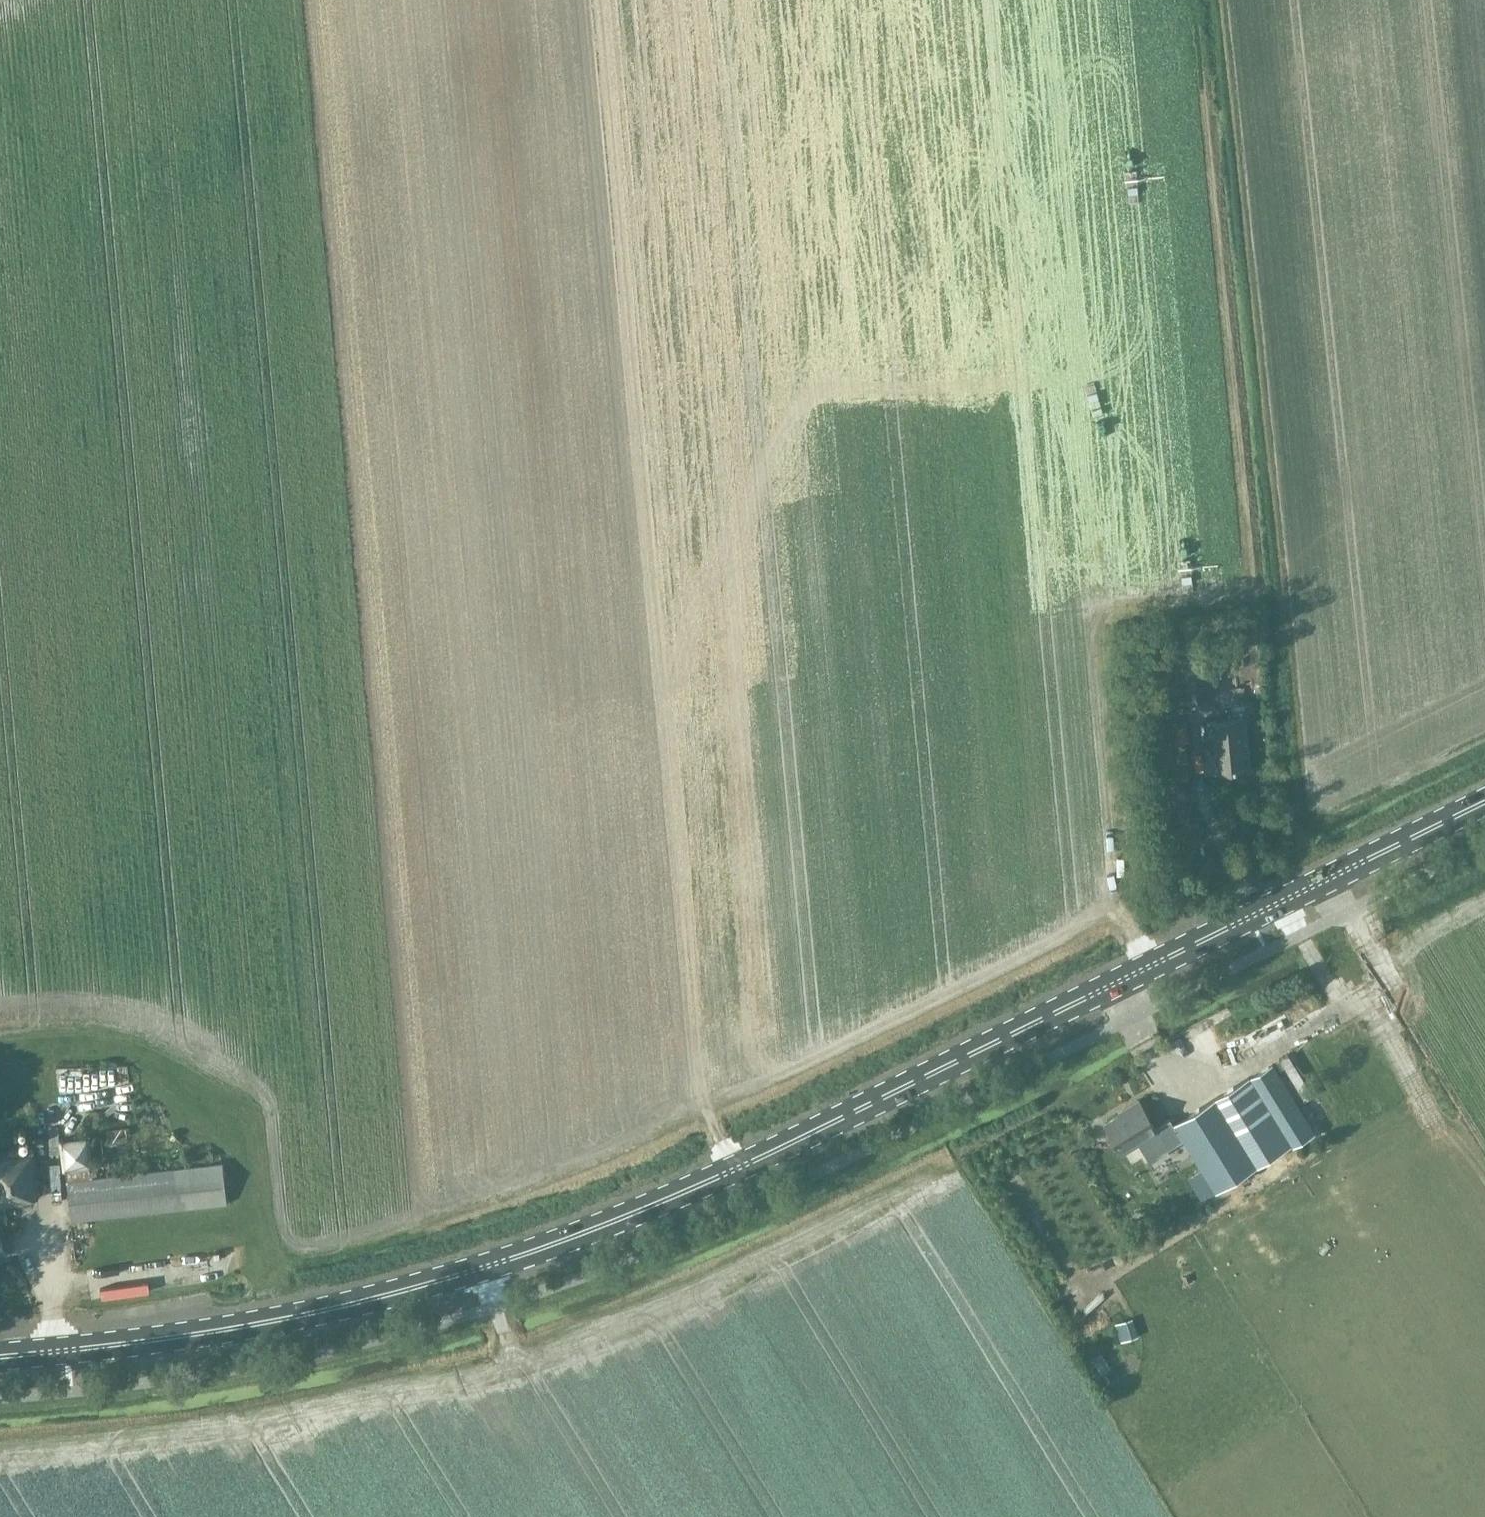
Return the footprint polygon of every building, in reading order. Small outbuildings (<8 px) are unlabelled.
[(1235,639),(1221,639),(1222,650),(1236,649),(1235,639)] [(1249,659),(1225,662),(1229,705),(1253,703),(1249,659)] [(1209,771),(1248,767),(1243,717),(1211,720),(1214,752),(1207,753),(1209,771)] [(1258,1167),(1291,1147),(1314,1133),(1271,1062),(1248,1076),(1250,1079),(1217,1099),(1258,1167)] [(1216,1193),(1258,1167),(1217,1099),(1178,1122),(1175,1117),(1156,1128),(1139,1101),(1124,1109),(1126,1113),(1105,1125),(1123,1154),(1144,1141),(1155,1159),(1184,1140),(1216,1193)] [(1311,1104),(1304,1109),(1316,1128),(1323,1124),(1311,1104)] [(90,1136),(60,1140),(64,1171),(66,1170),(67,1180),(71,1220),(179,1208),(227,1202),(223,1162),(174,1168),(141,1172),(91,1177),(90,1167),(94,1166),(90,1136)] [(37,1198),(32,1148),(0,1151),(0,1219),(7,1218),(6,1204),(24,1203),(24,1199),(37,1198)]
